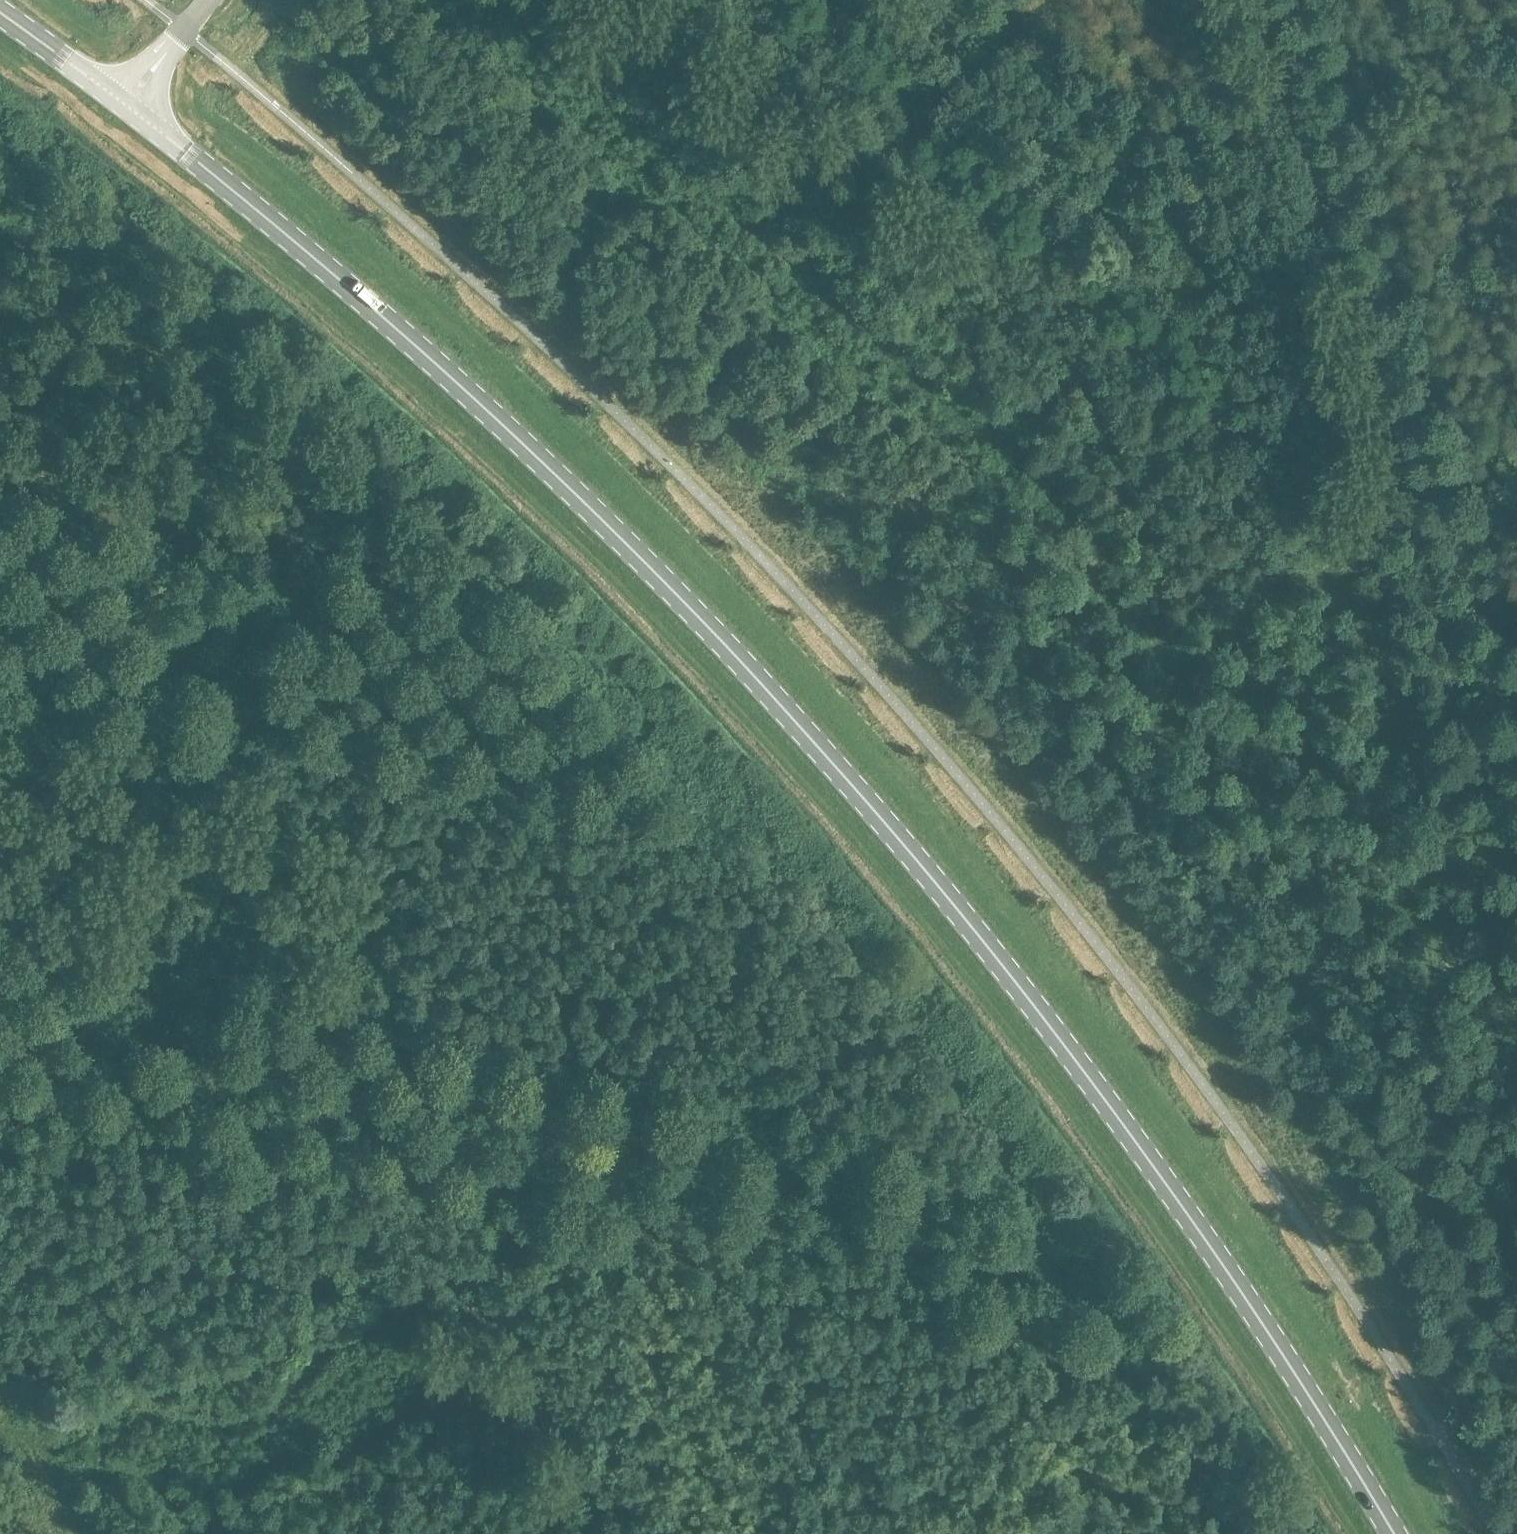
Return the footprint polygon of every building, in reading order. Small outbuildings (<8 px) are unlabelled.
[(1497,1380),(1509,1375),(1503,1361),(1491,1365),(1497,1380)]
